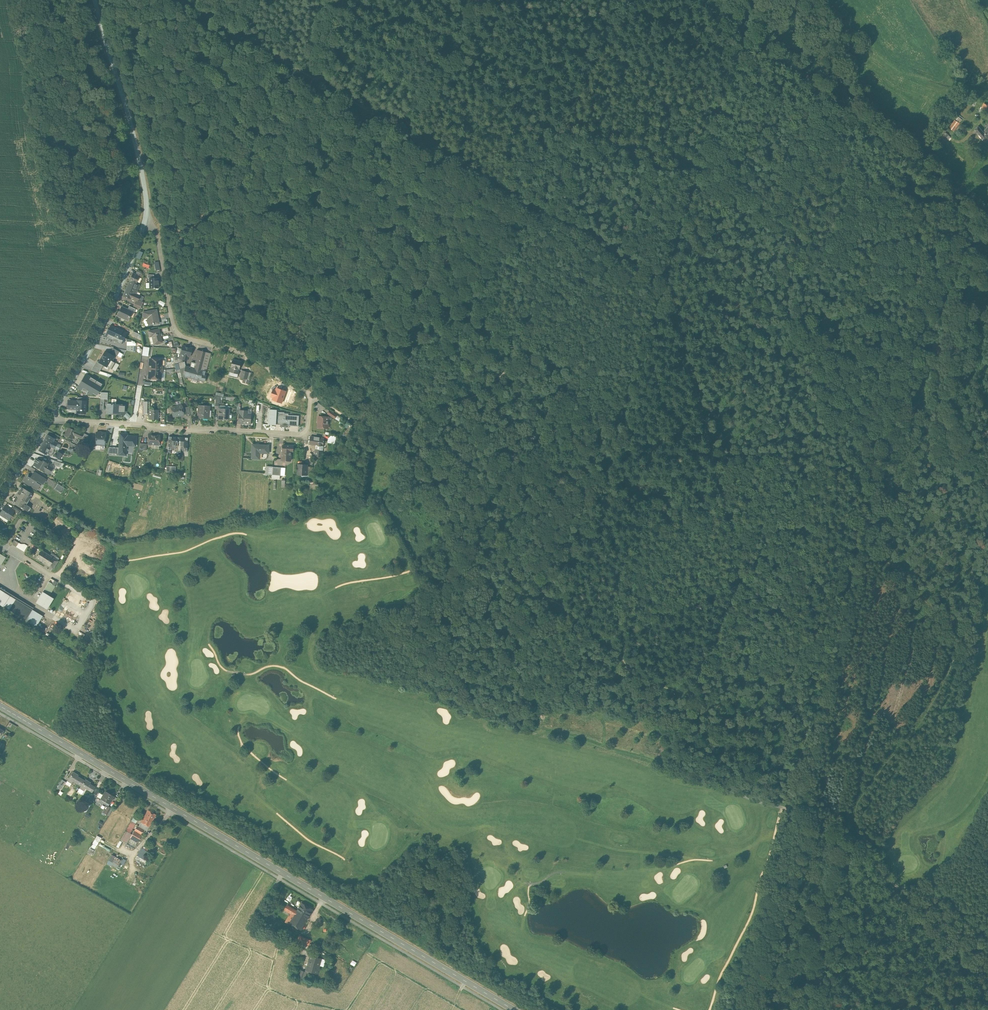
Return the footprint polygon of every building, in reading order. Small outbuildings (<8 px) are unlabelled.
[(955,120),(950,128),(954,131),(959,123),(955,120)] [(983,132),(978,126),(975,129),(986,143),(987,141),(987,128),(983,132)] [(128,286),(137,290),(140,285),(136,283),(139,276),(132,273),(130,277),(131,278),(128,286)] [(153,287),(153,288),(155,288),(155,287),(158,287),(158,278),(150,278),(150,287),(153,287)] [(140,295),(136,294),(136,293),(137,290),(128,286),(123,296),(126,297),(127,297),(137,302),(140,295)] [(143,302),(140,301),(138,300),(137,302),(136,301),(134,306),(140,309),(143,302)] [(132,312),(132,311),(128,309),(121,306),(117,316),(128,320),(132,312)] [(157,315),(157,314),(156,310),(143,312),(144,317),(147,317),(148,325),(152,324),(152,325),(153,325),(154,325),(154,324),(159,323),(158,319),(157,319),(157,316),(157,315)] [(110,325),(109,327),(108,329),(113,331),(112,332),(114,332),(117,334),(118,333),(120,335),(122,330),(110,325)] [(117,334),(114,333),(112,332),(112,331),(108,329),(105,336),(121,342),(123,337),(120,336),(120,335),(118,333),(117,334)] [(149,331),(150,335),(150,336),(149,336),(150,344),(154,343),(154,344),(161,342),(159,329),(149,331)] [(179,358),(181,359),(186,360),(188,356),(190,356),(192,348),(182,346),(179,358)] [(199,350),(196,360),(194,368),(201,371),(206,352),(199,350)] [(112,361),(113,359),(114,357),(106,352),(102,358),(101,357),(98,362),(99,362),(107,366),(110,368),(113,364),(112,363),(113,361),(112,361)] [(206,372),(207,369),(211,353),(206,352),(202,371),(206,372)] [(174,356),(175,361),(175,362),(178,378),(182,377),(177,355),(174,356)] [(149,366),(154,366),(155,366),(156,366),(155,369),(162,369),(162,366),(161,366),(162,359),(150,359),(149,366)] [(233,359),(230,370),(230,372),(238,374),(242,361),(233,359)] [(91,371),(93,371),(98,373),(103,365),(99,362),(98,362),(97,361),(91,371)] [(202,371),(197,369),(194,368),(195,363),(191,362),(187,377),(204,381),(206,376),(202,375),(202,371)] [(162,369),(158,369),(155,369),(155,372),(149,372),(149,378),(160,379),(161,379),(161,372),(162,372),(162,369)] [(247,379),(247,378),(249,372),(242,370),(240,378),(247,379)] [(91,381),(90,381),(84,377),(80,385),(87,390),(91,381)] [(98,385),(94,383),(91,381),(87,389),(87,390),(85,394),(90,397),(92,393),(93,393),(98,385)] [(85,413),(85,405),(85,400),(77,400),(77,403),(69,402),(69,406),(69,407),(76,407),(76,413),(85,413)] [(124,405),(115,404),(114,404),(107,404),(106,412),(119,413),(119,411),(124,412),(124,405)] [(183,414),(181,405),(176,407),(175,406),(174,406),(173,406),(173,407),(171,408),(173,417),(183,414)] [(197,418),(202,419),(203,417),(207,418),(208,411),(209,411),(209,406),(198,405),(198,406),(197,418)] [(232,418),(232,417),(232,414),(231,413),(229,413),(229,409),(219,408),(218,419),(223,419),(223,418),(228,419),(229,419),(229,418),(231,419),(232,418)] [(299,416),(288,415),(289,414),(284,413),(285,412),(277,412),(277,410),(269,409),(269,424),(276,425),(276,423),(279,423),(280,423),(280,427),(289,427),(289,426),(298,426),(299,416)] [(148,410),(148,413),(149,413),(149,419),(158,419),(158,410),(148,410)] [(239,423),(251,424),(251,416),(247,416),(248,411),(240,410),(239,423)] [(330,410),(329,410),(328,413),(335,418),(337,415),(330,410)] [(318,428),(322,428),(327,428),(327,424),(328,424),(329,417),(319,416),(320,416),(319,423),(318,423),(318,428)] [(348,428),(351,422),(341,418),(340,420),(341,420),(339,424),(348,428)] [(85,432),(70,426),(66,434),(74,438),(76,435),(82,438),(85,432)] [(106,444),(106,431),(95,431),(95,439),(92,439),(89,448),(96,447),(96,444),(106,444)] [(128,432),(120,431),(119,446),(110,446),(109,453),(119,453),(119,454),(127,455),(127,445),(138,445),(139,434),(128,434),(128,432)] [(161,434),(149,433),(148,444),(161,444),(161,434)] [(56,443),(53,441),(54,438),(47,435),(42,444),(49,448),(50,447),(53,449),(56,444),(56,443)] [(188,435),(169,435),(169,448),(187,449),(188,435)] [(323,446),(323,444),(324,438),(311,436),(310,444),(318,446),(318,449),(322,450),(322,446),(323,446)] [(146,450),(147,443),(140,442),(139,451),(142,451),(142,449),(146,450)] [(46,455),(49,448),(42,444),(39,451),(46,455)] [(258,452),(262,452),(268,453),(268,445),(252,444),(251,458),(258,458),(258,452)] [(283,445),(282,457),(282,460),(290,461),(291,452),(293,452),(293,446),(283,445)] [(38,458),(34,464),(46,470),(50,464),(38,458)] [(299,464),(299,468),(298,474),(306,475),(307,465),(299,464)] [(281,467),(277,467),(273,467),(272,475),(281,475),(281,467)] [(45,479),(34,472),(31,476),(28,474),(26,477),(27,477),(24,482),(37,489),(41,483),(42,484),(45,479)] [(64,488),(58,483),(54,489),(61,493),(64,488)] [(19,493),(15,501),(21,504),(26,507),(34,493),(23,486),(19,493)] [(5,505),(0,513),(0,514),(9,519),(14,511),(11,509),(5,505)] [(21,511),(13,506),(11,509),(14,511),(19,514),(21,511)] [(55,558),(41,549),(36,558),(49,567),(55,558)] [(58,561),(55,558),(49,567),(53,569),(58,561)] [(55,586),(52,584),(46,594),(49,596),(55,586)] [(0,590),(0,605),(25,620),(32,609),(0,590)] [(46,594),(42,592),(36,602),(47,609),(53,598),(49,596),(46,594)] [(32,609),(25,620),(36,627),(43,616),(32,609)] [(78,775),(73,771),(67,781),(72,783),(73,781),(81,786),(85,780),(84,780),(78,776),(78,775)] [(91,782),(85,779),(84,780),(85,780),(81,786),(80,788),(84,791),(85,788),(92,792),(95,787),(90,783),(91,782)] [(114,796),(105,791),(103,795),(104,796),(102,799),(109,804),(114,796)] [(156,815),(148,810),(143,818),(146,820),(148,817),(153,820),(156,815)] [(135,814),(125,830),(132,834),(134,831),(137,826),(137,825),(135,824),(139,817),(135,814)] [(153,820),(148,817),(146,820),(143,818),(141,822),(149,827),(153,820)] [(149,827),(141,822),(139,826),(143,829),(146,831),(149,827)] [(139,826),(137,826),(134,831),(140,835),(143,829),(139,826)] [(132,834),(125,830),(120,840),(126,844),(130,838),(132,834)] [(140,835),(134,831),(132,834),(130,838),(137,842),(141,835),(140,835)] [(97,836),(87,852),(91,855),(101,839),(97,836)] [(137,842),(129,838),(127,844),(134,847),(137,842)] [(151,852),(142,847),(136,857),(145,863),(151,852)] [(107,863),(116,868),(121,859),(112,854),(107,863)] [(313,909),(302,902),(297,911),(296,911),(308,918),(313,909)] [(293,916),(296,911),(297,911),(287,905),(285,909),(293,914),(292,915),(293,916)] [(296,911),(293,916),(289,923),(301,930),(308,918),(296,911)] [(310,942),(302,939),(303,937),(300,936),(297,942),(308,947),(310,942)] [(322,959),(311,955),(306,971),(317,974),(322,959)]
